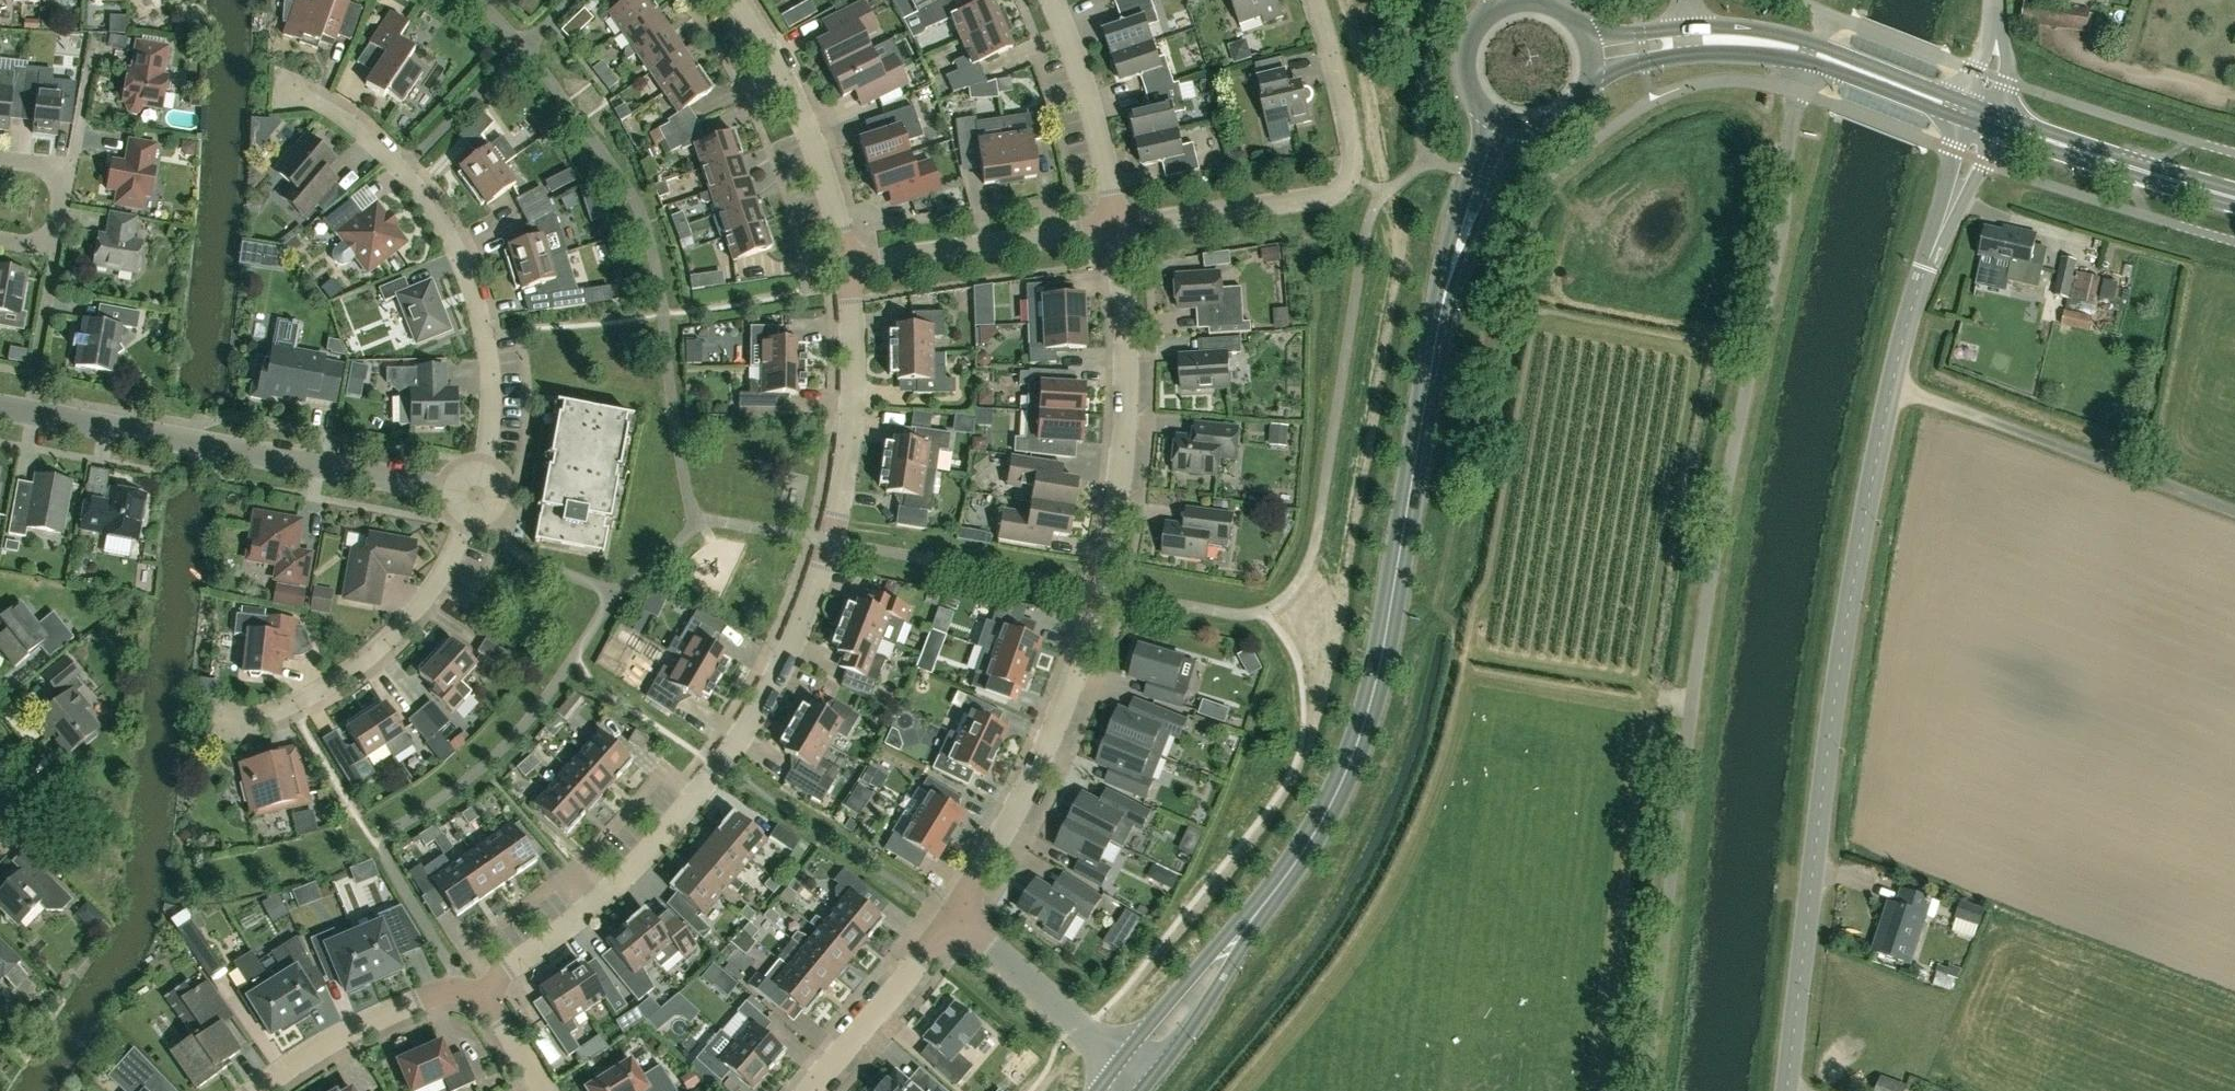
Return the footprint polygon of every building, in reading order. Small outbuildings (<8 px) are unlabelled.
[(362,8),(340,0),(315,0),(312,6),(296,0),(295,2),(291,0),(285,0),(283,21),(282,22),(287,24),(283,35),(300,41),(299,43),(317,50),(322,36),(335,41),(337,36),(350,41),(362,8)] [(656,11),(649,0),(628,0),(608,14),(622,34),(656,11)] [(805,2),(807,5),(795,12),(794,10),(780,18),(788,31),(799,24),(800,26),(817,15),(816,12),(827,5),(823,0),(809,0),(805,2)] [(917,13),(941,0),(910,0),(917,13)] [(949,0),(941,0),(917,13),(925,30),(951,19),(961,41),(1001,24),(991,0),(957,15),(949,0)] [(1112,57),(1154,43),(1149,27),(1159,23),(1151,0),(1138,0),(1118,8),(1122,22),(1119,26),(1103,31),(1112,57)] [(1239,25),(1262,18),(1264,23),(1283,16),(1278,0),(1231,0),(1239,25)] [(2089,10),(2024,0),(2021,22),(2086,32),(2089,10)] [(816,44),(829,70),(869,51),(863,37),(877,30),(863,2),(822,22),(829,37),(816,44)] [(908,2),(897,8),(903,20),(914,14),(908,2)] [(573,37),(595,14),(585,5),(569,22),(563,28),(573,37)] [(656,11),(622,34),(630,45),(624,49),(623,55),(627,60),(636,54),(669,31),(656,12),(657,11),(656,11)] [(391,12),(370,44),(386,55),(366,85),(383,97),(386,93),(401,104),(422,72),(407,62),(414,51),(398,40),(409,24),(391,12)] [(24,29),(39,30),(39,21),(24,20),(24,29)] [(1012,48),(1001,24),(961,41),(967,56),(954,62),(958,71),(946,76),(953,93),(986,82),(978,63),(1012,48)] [(650,74),(683,51),(669,31),(636,54),(650,74)] [(126,50),(128,40),(110,37),(109,47),(126,50)] [(1255,56),(1249,38),(1230,44),(1236,63),(1255,56)] [(167,47),(136,41),(131,70),(127,69),(122,102),(125,103),(125,106),(125,108),(126,109),(126,110),(127,112),(129,113),(130,114),(132,114),(134,114),(136,114),(137,113),(139,112),(140,111),(141,109),(142,106),(161,109),(167,76),(163,75),(167,47)] [(1142,78),(1146,92),(1174,84),(1165,56),(1159,58),(1154,43),(1112,57),(1121,82),(1137,77),(1142,78)] [(190,61),(204,62),(205,44),(191,44),(190,61)] [(46,67),(69,68),(70,48),(47,47),(46,67)] [(683,51),(650,74),(663,94),(697,70),(697,69),(696,70),(683,51)] [(869,51),(829,70),(843,97),(854,91),(861,106),(907,84),(893,56),(876,64),(869,51)] [(1291,92),(1286,72),(1283,58),(1255,64),(1263,98),(1261,99),(1271,142),(1294,137),(1291,126),(1311,121),(1307,103),(1312,100),(1312,94),(1309,89),(1303,89),(1291,92)] [(600,80),(610,72),(601,62),(592,69),(600,80)] [(24,99),(27,69),(13,68),(13,73),(0,72),(0,130),(7,131),(11,98),(24,99)] [(32,133),(57,136),(63,78),(50,77),(50,72),(27,69),(24,99),(35,100),(32,133)] [(347,94),(359,98),(368,74),(356,70),(347,94)] [(697,70),(663,94),(677,114),(712,90),(697,70)] [(610,72),(600,80),(608,90),(618,82),(610,72)] [(74,84),(62,82),(60,102),(72,103),(74,84)] [(1174,84),(1146,92),(1149,106),(1146,110),(1130,114),(1136,140),(1179,130),(1175,114),(1186,112),(1179,83),(1174,84)] [(625,104),(614,110),(621,121),(631,115),(625,104)] [(859,141),(868,168),(908,155),(904,143),(922,137),(912,106),(883,116),(888,131),(859,141)] [(1001,119),(1009,181),(1036,177),(1031,141),(1043,139),(1039,108),(1026,110),(1027,116),(1001,119)] [(488,147),(480,137),(493,123),(482,112),(459,136),(470,147),(476,156),(459,168),(461,171),(457,174),(469,190),(502,166),(516,156),(502,137),(488,147)] [(1009,181),(1001,119),(976,123),(976,117),(955,120),(959,151),(978,148),(984,184),(1009,181)] [(278,120),(251,119),(251,139),(260,147),(281,123),(278,120)] [(664,141),(675,135),(669,123),(658,129),(664,141)] [(1179,130),(1136,140),(1142,167),(1159,163),(1163,165),(1166,178),(1200,170),(1194,144),(1183,146),(1179,130)] [(701,169),(741,156),(733,132),(693,145),(701,169)] [(681,147),(675,135),(664,141),(670,153),(681,147)] [(305,217),(337,180),(325,170),(333,160),(329,156),(331,153),(315,140),(313,142),(306,137),(293,152),(290,150),(278,165),(281,167),(276,172),(291,185),(281,197),(305,217)] [(152,167),(156,144),(128,139),(124,162),(112,159),(106,189),(120,192),(119,199),(121,203),(133,205),(136,203),(145,204),(146,197),(149,197),(155,167),(152,167)] [(183,140),(182,148),(187,154),(196,155),(197,142),(183,140)] [(1249,169),(1247,154),(1232,156),(1234,171),(1249,169)] [(908,155),(868,168),(877,195),(906,186),(911,200),(940,191),(930,161),(912,167),(908,155)] [(709,192),(748,179),(740,157),(741,157),(741,156),(701,169),(709,191),(709,192)] [(515,185),(502,166),(469,190),(480,206),(485,203),(487,206),(515,185)] [(580,176),(557,186),(564,202),(587,192),(580,176)] [(712,201),(717,215),(755,202),(748,179),(709,192),(709,191),(698,195),(700,200),(706,203),(712,201)] [(669,194),(665,181),(653,186),(658,198),(669,194)] [(522,213),(548,200),(541,187),(516,200),(522,213)] [(351,199),(323,220),(336,237),(338,235),(343,242),(336,248),(332,252),(332,258),(334,262),(338,265),(343,266),(349,263),(355,258),(367,274),(407,243),(376,203),(363,214),(351,199)] [(510,270),(548,258),(567,253),(555,214),(548,200),(522,213),(528,225),(524,228),(521,233),(524,242),(508,247),(509,250),(504,252),(510,270)] [(717,215),(725,237),(764,224),(764,223),(763,224),(755,202),(717,215)] [(671,217),(675,229),(687,225),(682,212),(671,217)] [(93,267),(136,274),(136,273),(139,271),(140,268),(141,266),(141,264),(141,262),(141,260),(140,258),(139,256),(142,242),(135,240),(139,218),(110,213),(106,235),(99,234),(93,267)] [(772,248),(764,224),(725,237),(732,261),(772,248)] [(687,225),(675,229),(680,241),(691,237),(687,225)] [(1979,255),(2011,263),(2007,280),(2038,287),(2047,249),(2035,246),(2038,234),(2009,227),(2008,232),(1985,227),(1979,255)] [(288,253),(293,249),(295,251),(302,245),(295,237),(283,246),(285,249),(288,253)] [(283,264),(285,249),(283,246),(266,244),(264,262),(283,264)] [(1270,261),(1282,260),(1280,244),(1268,246),(1270,261)] [(1226,246),(1197,247),(1197,262),(1227,260),(1226,246)] [(2068,299),(2068,296),(2073,276),(2076,261),(2061,257),(2053,295),(2068,299)] [(559,293),(548,258),(510,270),(515,289),(520,287),(521,291),(542,285),(545,295),(550,294),(553,310),(594,304),(591,289),(583,290),(559,293)] [(0,319),(3,317),(4,313),(19,316),(26,272),(0,268),(0,319)] [(2075,277),(2073,276),(2068,296),(2070,296),(2070,298),(2092,304),(2095,295),(2096,294),(2100,277),(2076,271),(2075,277)] [(1208,311),(1209,329),(1210,335),(1251,333),(1251,324),(1244,324),(1242,288),(1221,289),(1220,273),(1177,276),(1179,309),(1204,307),(1208,311)] [(702,275),(689,277),(691,290),(703,288),(702,275)] [(397,296),(416,344),(450,330),(430,282),(409,291),(404,279),(379,289),(384,302),(397,296)] [(2099,298),(2113,302),(2118,283),(2104,279),(2099,298)] [(1028,325),(1083,322),(1082,296),(1053,297),(1052,284),(1026,285),(1028,325)] [(991,285),(974,287),(975,327),(993,326),(991,285)] [(1022,294),(1010,295),(1011,317),(1023,316),(1022,294)] [(136,329),(140,312),(107,306),(105,317),(97,315),(96,321),(83,319),(80,337),(74,336),(72,347),(78,348),(74,367),(112,373),(121,327),(136,329)] [(2091,317),(2064,310),(2060,325),(2088,332),(2091,317)] [(889,354),(933,353),(933,338),(944,337),(943,313),(912,313),(912,327),(896,327),(896,332),(888,333),(889,354)] [(707,316),(707,350),(741,350),(741,316),(707,316)] [(274,347),(273,347),(269,370),(262,369),(260,383),(253,382),(250,397),(269,401),(270,396),(304,403),(305,397),(335,403),(342,365),(324,362),(325,357),(298,351),(303,324),(280,319),(274,347)] [(1084,348),(1083,322),(1028,325),(1030,364),(1056,363),(1055,350),(1084,348)] [(782,341),(782,327),(750,327),(750,368),(761,368),(805,368),(805,347),(797,346),(797,341),(782,341)] [(1182,390),(1230,387),(1228,354),(1241,353),(1240,338),(1210,340),(1211,355),(1180,357),(1182,390)] [(980,352),(977,357),(978,363),(983,366),(989,365),(992,360),(991,354),(986,351),(980,352)] [(933,368),(933,353),(889,354),(889,375),(897,375),(897,381),(913,381),(913,394),(955,394),(955,380),(945,380),(945,368),(933,368)] [(370,364),(352,361),(349,377),(367,381),(370,364)] [(457,424),(456,391),(446,391),(445,367),(417,367),(417,369),(386,369),(386,382),(411,405),(411,408),(400,408),(400,425),(431,424),(434,429),(444,429),(446,424),(457,424)] [(805,389),(805,368),(761,368),(761,382),(750,382),(750,394),(739,394),(739,408),(781,408),(781,395),(797,395),(797,389),(805,389)] [(1026,412),(1082,415),(1084,386),(1056,385),(1056,371),(1029,370),(1029,373),(1019,372),(1019,386),(1028,386),(1027,396),(1026,412)] [(979,392),(978,405),(992,406),(992,393),(979,392)] [(613,522),(633,418),(557,403),(537,508),(540,509),(534,543),(603,556),(609,522),(613,522)] [(1082,415),(1026,412),(1025,439),(1016,439),(1015,451),(1055,456),(1056,442),(1081,443),(1082,415)] [(1178,437),(1174,470),(1218,475),(1220,457),(1235,459),(1239,428),(1195,424),(1193,439),(1178,437)] [(1289,439),(1290,426),(1273,425),(1273,438),(1289,439)] [(948,451),(951,434),(911,428),(909,441),(893,439),(892,445),(884,444),(881,465),(925,471),(936,473),(939,450),(948,451)] [(974,438),(973,451),(986,451),(987,438),(974,438)] [(1012,456),(1007,486),(1033,490),(1031,502),(1072,509),(1077,481),(1060,478),(1062,464),(1012,456)] [(932,494),(927,487),(923,486),(925,471),(881,465),(878,486),(886,487),(885,493),(905,495),(903,508),(927,512),(931,513),(933,495),(932,494)] [(8,534),(25,537),(27,527),(62,533),(71,483),(36,476),(30,506),(14,503),(8,534)] [(136,541),(140,520),(144,519),(145,512),(142,509),(144,496),(112,490),(109,502),(86,498),(81,528),(104,533),(103,535),(136,541)] [(1003,511),(998,540),(1049,549),(1051,534),(1068,537),(1072,509),(1031,502),(1029,515),(1003,511)] [(924,530),(927,512),(903,508),(899,507),(896,526),(924,530)] [(1233,515),(1198,510),(1197,524),(1192,527),(1167,524),(1163,554),(1206,560),(1208,547),(1229,549),(1233,515)] [(254,528),(249,558),(279,564),(277,578),(304,583),(309,556),(294,553),(297,536),(286,521),(269,517),(269,515),(260,513),(253,519),(251,528),(254,528)] [(962,527),(960,538),(992,544),(994,535),(988,534),(989,532),(962,527)] [(416,543),(368,535),(365,552),(353,550),(345,598),(378,604),(383,571),(410,576),(416,543)] [(306,589),(276,584),(272,604),(302,609),(306,589)] [(847,604),(839,624),(880,640),(880,641),(894,646),(903,625),(910,608),(866,591),(862,604),(856,602),(854,607),(847,604)] [(1037,640),(1024,635),(1029,620),(1020,617),(1024,605),(998,601),(990,624),(985,621),(976,646),(985,649),(1032,666),(1037,650),(1034,649),(1037,640)] [(15,667),(40,647),(49,658),(74,638),(53,612),(38,625),(20,603),(0,618),(0,622),(6,630),(0,635),(0,648),(15,667)] [(292,660),(296,621),(265,618),(266,609),(242,607),(241,615),(237,615),(235,634),(250,635),(245,673),(249,673),(250,677),(259,678),(261,675),(274,676),(276,659),(292,660)] [(649,615),(641,611),(633,630),(640,635),(649,615)] [(689,645),(681,659),(719,681),(730,663),(723,659),(726,654),(712,646),(719,634),(692,619),(680,639),(689,645)] [(875,654),(880,641),(880,640),(839,624),(831,644),(839,647),(837,652),(842,654),(837,667),(876,682),(885,658),(875,654)] [(501,667),(510,655),(486,639),(477,652),(501,667)] [(445,640),(431,655),(461,682),(477,665),(451,641),(448,644),(445,640)] [(1139,646),(1130,677),(1158,685),(1154,699),(1182,707),(1188,690),(1176,686),(1184,659),(1139,646)] [(1023,690),(1032,666),(985,649),(972,686),(1008,699),(1012,687),(1023,690)] [(461,682),(431,655),(418,669),(422,672),(419,675),(434,689),(430,693),(452,713),(472,692),(461,682)] [(923,655),(919,667),(931,672),(936,660),(923,655)] [(636,687),(648,670),(633,658),(621,675),(636,687)] [(33,723),(47,740),(52,736),(67,755),(84,741),(87,745),(97,737),(94,733),(98,730),(83,711),(88,707),(76,693),(83,687),(75,677),(79,674),(66,659),(44,676),(57,692),(59,691),(64,697),(33,723)] [(708,700),(719,681),(681,659),(673,672),(663,667),(660,673),(646,697),(672,714),(678,705),(675,702),(681,691),(699,701),(701,696),(708,700)] [(959,737),(995,754),(1007,730),(997,725),(1003,713),(967,696),(957,692),(951,704),(961,709),(961,710),(970,714),(960,735),(959,737)] [(431,701),(420,711),(438,732),(450,723),(431,701)] [(802,705),(791,724),(829,746),(836,734),(846,739),(850,733),(859,717),(832,701),(825,712),(811,705),(808,709),(802,705)] [(382,706),(379,702),(363,713),(385,746),(393,759),(413,746),(385,704),(382,706)] [(1227,724),(1231,711),(1204,702),(1200,714),(1227,724)] [(1119,709),(1108,737),(1151,754),(1163,758),(1172,735),(1180,738),(1187,721),(1151,707),(1145,720),(1119,709)] [(438,732),(420,711),(408,721),(427,742),(438,732)] [(355,766),(385,746),(363,713),(347,723),(349,728),(347,730),(358,747),(347,753),(346,751),(334,758),(354,790),(365,783),(355,766)] [(550,722),(559,730),(566,722),(556,714),(550,722)] [(553,738),(559,730),(550,722),(543,730),(553,738)] [(829,746),(791,724),(780,742),(787,747),(784,751),(801,761),(794,773),(791,771),(785,781),(821,803),(828,793),(840,771),(821,759),(829,746)] [(642,750),(649,739),(636,730),(629,741),(642,750)] [(984,777),(995,754),(959,737),(960,735),(950,731),(939,755),(932,768),(968,785),(974,773),(984,777)] [(584,750),(617,779),(633,761),(600,732),(584,750)] [(457,751),(468,742),(461,734),(450,743),(457,751)] [(1153,782),(1163,758),(1151,754),(1108,737),(1097,764),(1124,775),(1118,787),(1146,799),(1153,782)] [(600,798),(617,779),(584,750),(567,768),(600,798)] [(532,754),(524,761),(533,770),(540,763),(532,754)] [(241,783),(245,803),(250,802),(252,812),(255,811),(256,815),(309,803),(302,770),(287,774),(283,755),(241,765),(245,782),(241,783)] [(533,770),(524,761),(516,767),(525,777),(533,770)] [(870,766),(861,781),(869,785),(878,770),(870,766)] [(551,786),(584,816),(600,798),(567,768),(551,786)] [(918,788),(905,810),(950,837),(964,815),(954,809),(961,798),(928,777),(920,789),(918,788)] [(860,816),(874,795),(858,785),(844,806),(860,816)] [(584,816),(551,786),(534,804),(567,834),(584,816)] [(1070,821),(1111,842),(1124,849),(1135,826),(1142,830),(1150,814),(1115,796),(1108,808),(1083,795),(1070,821)] [(478,802),(470,808),(478,819),(486,813),(478,802)] [(478,819),(470,808),(462,814),(469,824),(478,819)] [(936,860),(950,837),(905,810),(892,831),(894,832),(884,849),(918,869),(927,854),(936,860)] [(734,812),(717,831),(751,860),(767,841),(734,812)] [(1100,865),(1111,842),(1070,821),(1056,847),(1082,860),(1075,873),(1102,886),(1111,870),(1100,865)] [(491,838),(517,875),(537,861),(512,824),(491,838)] [(778,824),(770,837),(793,852),(801,839),(778,824)] [(427,830),(434,841),(443,835),(436,825),(427,830)] [(1206,848),(1207,830),(1197,829),(1195,847),(1206,848)] [(425,846),(434,841),(427,830),(418,836),(425,846)] [(736,878),(751,860),(717,831),(702,850),(744,885),(736,878)] [(517,875),(491,838),(472,852),(497,889),(517,875)] [(738,892),(744,885),(702,850),(686,868),(720,897),(729,886),(738,892)] [(472,852),(452,866),(477,902),(497,889),(472,852)] [(477,902),(452,866),(432,880),(421,865),(410,873),(425,895),(437,887),(457,917),(477,902)] [(704,916),(720,897),(686,868),(670,887),(704,916)] [(833,911),(868,940),(883,920),(856,898),(866,885),(845,868),(834,880),(839,884),(835,889),(836,896),(842,901),(833,911)] [(0,893),(0,908),(5,913),(5,920),(12,920),(18,925),(39,904),(46,911),(62,911),(73,900),(42,869),(32,879),(22,870),(0,893)] [(794,879),(803,887),(810,879),(800,871),(794,879)] [(1180,877),(1168,871),(1163,883),(1174,889),(1180,877)] [(780,885),(771,878),(764,885),(774,893),(780,885)] [(797,895),(803,887),(794,879),(787,887),(797,895)] [(1019,909),(1048,927),(1044,932),(1061,943),(1080,914),(1089,920),(1102,900),(1071,880),(1061,897),(1036,881),(1019,909)] [(1889,903),(1872,952),(1910,964),(1931,901),(1902,891),(1897,906),(1889,903)] [(1984,911),(1961,904),(1956,918),(1979,926),(1984,911)] [(379,925),(354,935),(373,981),(383,977),(385,980),(398,974),(397,971),(399,970),(392,954),(401,950),(402,951),(403,951),(398,938),(416,931),(401,906),(375,917),(379,925)] [(756,914),(746,906),(740,914),(749,922),(756,914)] [(770,908),(763,916),(773,923),(779,916),(770,908)] [(1128,908),(1118,922),(1132,932),(1142,918),(1128,908)] [(674,922),(663,931),(645,910),(625,926),(654,960),(661,968),(680,952),(685,958),(696,949),(674,922)] [(816,916),(810,923),(818,930),(852,958),(868,940),(833,911),(825,921),(816,916)] [(696,915),(687,924),(703,939),(712,930),(696,915)] [(190,922),(177,931),(197,960),(210,950),(190,922)] [(749,923),(742,930),(751,938),(758,931),(749,923)] [(644,968),(654,960),(625,926),(606,942),(629,969),(619,978),(639,1001),(655,987),(644,968)] [(373,981),(354,935),(339,942),(334,929),(310,939),(321,965),(333,960),(346,992),(349,991),(350,994),(363,989),(362,985),(373,981)] [(791,939),(803,949),(837,977),(852,958),(818,930),(811,938),(797,932),(791,939)] [(272,983),(297,1024),(311,1015),(308,1012),(319,1005),(302,976),(313,969),(296,938),(272,953),(279,965),(277,967),(282,976),(272,983)] [(764,939),(754,951),(772,967),(783,955),(764,939)] [(19,961),(0,942),(0,980),(19,961)] [(803,949),(788,966),(787,967),(822,995),(837,977),(803,949)] [(284,1032),(297,1024),(272,983),(252,952),(234,963),(248,985),(237,992),(249,1010),(253,1007),(271,1035),(282,1028),(284,1032)] [(787,967),(788,966),(780,959),(763,979),(757,974),(748,985),(770,1002),(778,991),(806,1015),(822,995),(787,967)] [(581,961),(560,975),(585,1012),(606,998),(616,1013),(628,1005),(612,983),(601,990),(581,961)] [(713,963),(702,977),(712,986),(714,984),(727,996),(737,984),(713,963)] [(228,965),(217,972),(228,991),(239,985),(228,965)] [(1964,970),(1951,965),(1947,975),(1960,980),(1964,970)] [(585,1012),(560,975),(540,989),(560,1018),(548,1026),(569,1056),(580,1048),(571,1034),(578,1029),(574,1019),(585,1012)] [(192,1038),(171,1053),(196,1089),(221,1072),(218,1067),(239,1052),(210,1012),(222,1003),(206,982),(195,989),(189,980),(163,998),(192,1038)] [(651,997),(637,1009),(645,1019),(660,1008),(651,997)] [(751,1024),(735,1042),(769,1072),(785,1053),(758,1029),(767,1019),(746,1001),(737,1011),(751,1024)] [(981,1027),(955,1004),(923,1040),(943,1058),(934,1068),(956,1087),(973,1067),(957,1054),(967,1043),(975,1050),(986,1037),(978,1030),(981,1027)] [(769,1072),(735,1042),(720,1030),(695,1059),(716,1077),(725,1067),(752,1090),(769,1072)] [(1,1042),(21,1055),(27,1046),(7,1033),(1,1042)] [(398,1061),(400,1066),(397,1067),(402,1078),(405,1077),(411,1090),(418,1090),(445,1079),(450,1090),(456,1090),(476,1081),(463,1052),(449,1058),(442,1042),(398,1061)] [(164,1080),(134,1049),(109,1076),(126,1090),(154,1090),(164,1080)] [(587,1089),(588,1090),(677,1090),(661,1065),(641,1077),(631,1061),(587,1089)] [(925,1076),(914,1088),(895,1071),(886,1082),(885,1081),(877,1090),(942,1090),(925,1076)] [(682,1080),(688,1090),(701,1084),(694,1072),(682,1080)] [(1906,1086),(1887,1079),(1883,1090),(1905,1090),(1906,1086)]
